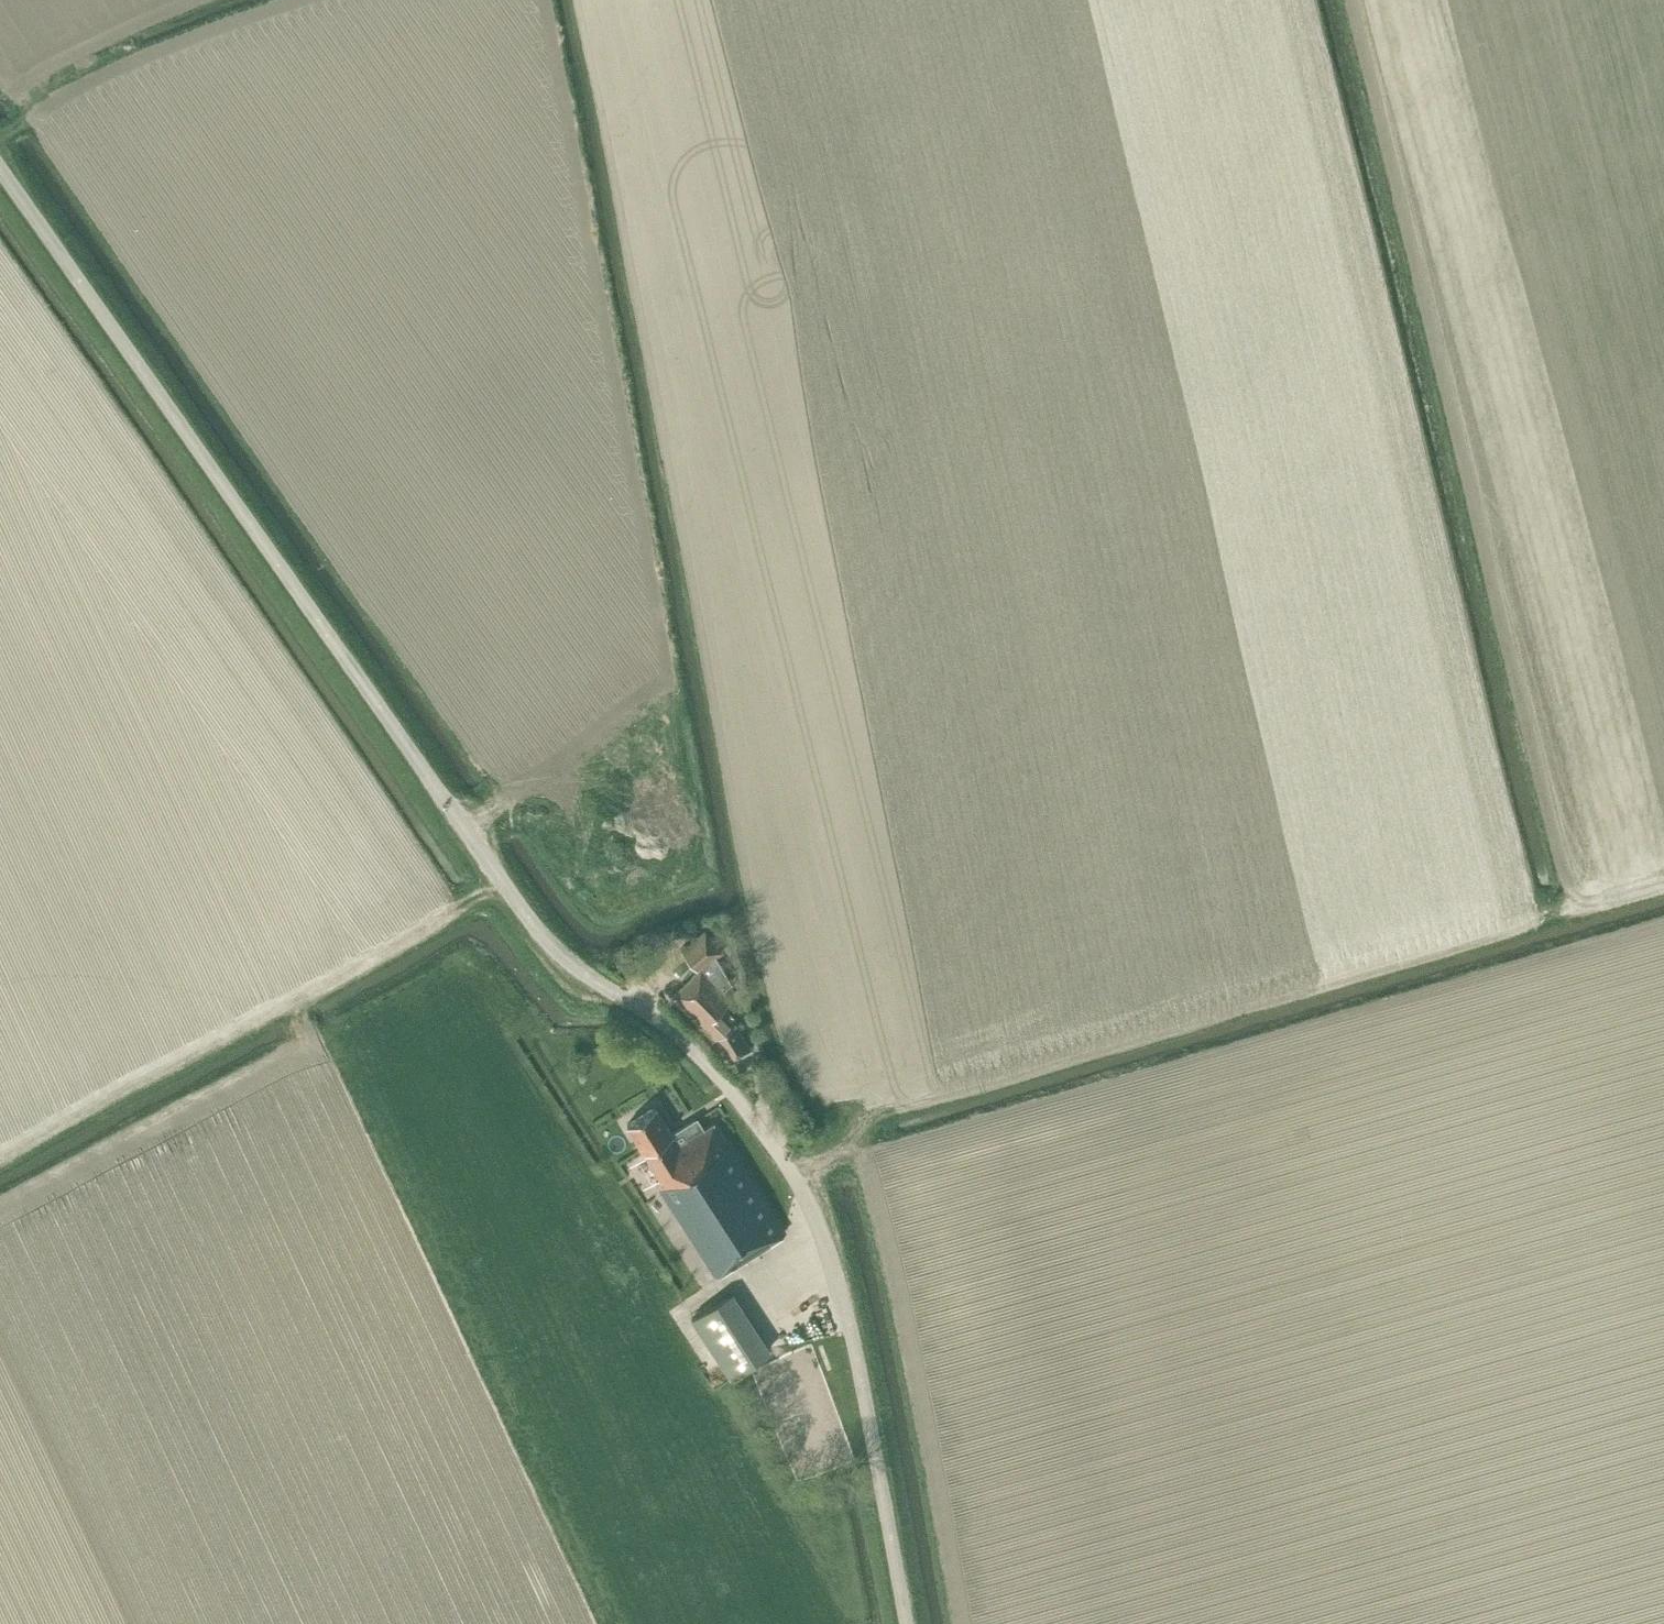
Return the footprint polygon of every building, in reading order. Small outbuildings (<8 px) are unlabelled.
[(698,970),(672,996),(714,1039),(716,1038),(731,1061),(751,1049),(735,1025),(739,1021),(724,1005),(731,998),(723,990),(729,984),(716,958),(724,951),(704,929),(680,950),(698,970)] [(656,1180),(667,1197),(659,1203),(668,1217),(664,1220),(674,1234),(670,1236),(685,1257),(695,1273),(699,1270),(710,1263),(716,1274),(785,1231),(715,1121),(704,1128),(697,1117),(671,1133),(655,1107),(627,1124),(645,1152),(646,1151),(662,1176),(656,1180)] [(766,1353),(729,1293),(692,1317),(729,1376),(766,1353)]
